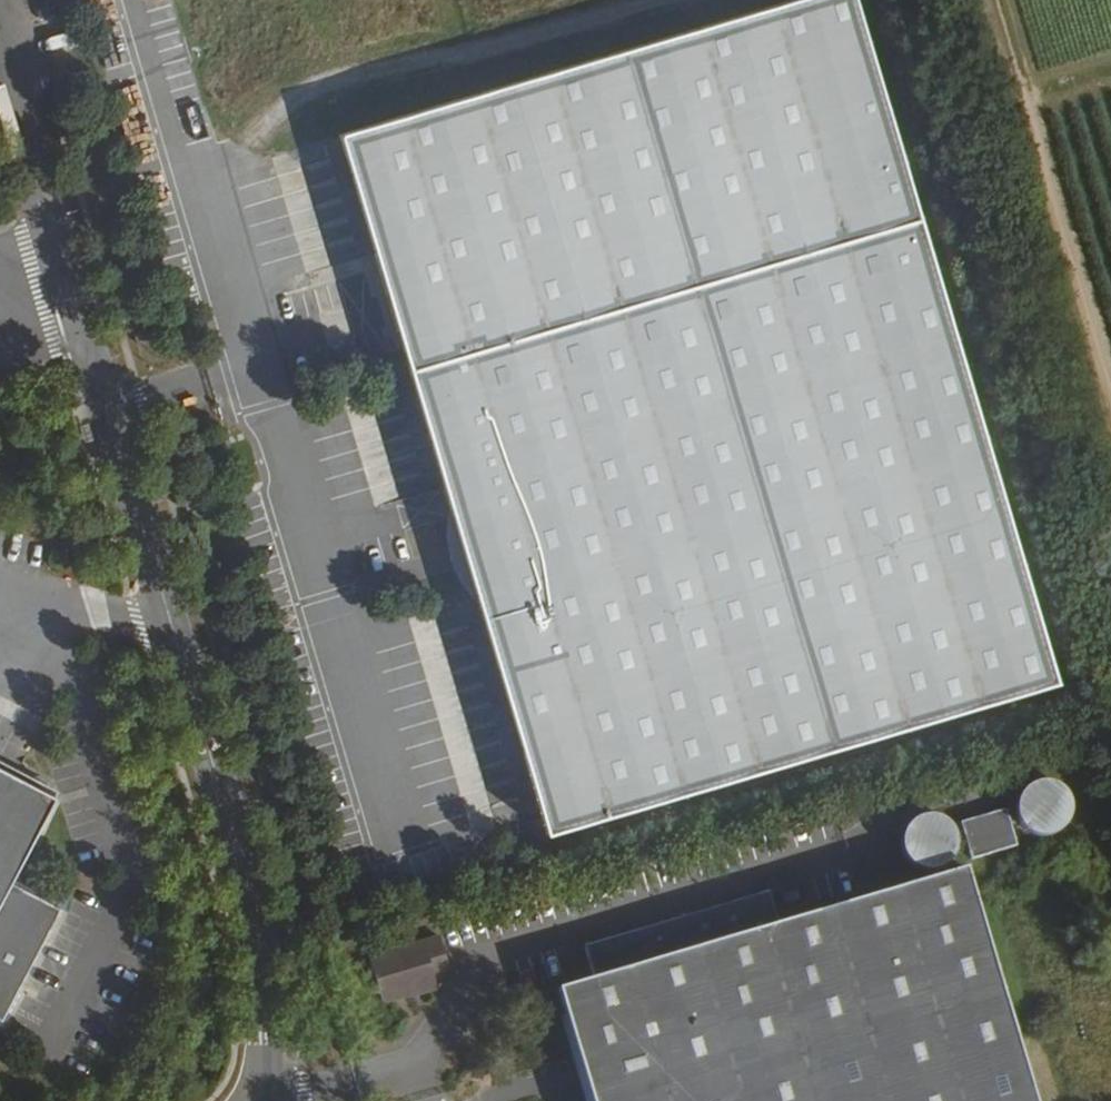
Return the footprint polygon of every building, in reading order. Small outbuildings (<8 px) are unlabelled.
[(870,98),(841,0),(711,0),(325,115),(365,249),(534,816),(1039,663),(870,98)] [(1000,771),(1000,777),(929,798),(923,792),(914,788),(904,786),(893,790),(886,796),(882,805),(881,816),(884,826),(893,836),(905,840),(916,839),(926,834),(931,828),(934,820),(933,813),(945,810),(951,832),(997,819),(992,797),(1005,794),(1015,801),(1025,804),(1040,799),(1048,793),(1052,785),(1053,774),(1051,765),(1045,756),(1038,751),(1030,749),(1016,750),(1009,754),(1004,761),(1001,766),(1000,771)] [(10,970),(8,968),(49,889),(0,862),(46,775),(0,751),(0,989),(10,970)] [(948,842),(760,898),(753,868),(572,922),(579,953),(544,964),(581,1100),(1023,1100),(948,842)] [(423,915),(352,936),(366,978),(417,963),(416,959),(434,953),(423,915)] [(313,1032),(309,1017),(297,1021),(300,1035),(313,1032)]
